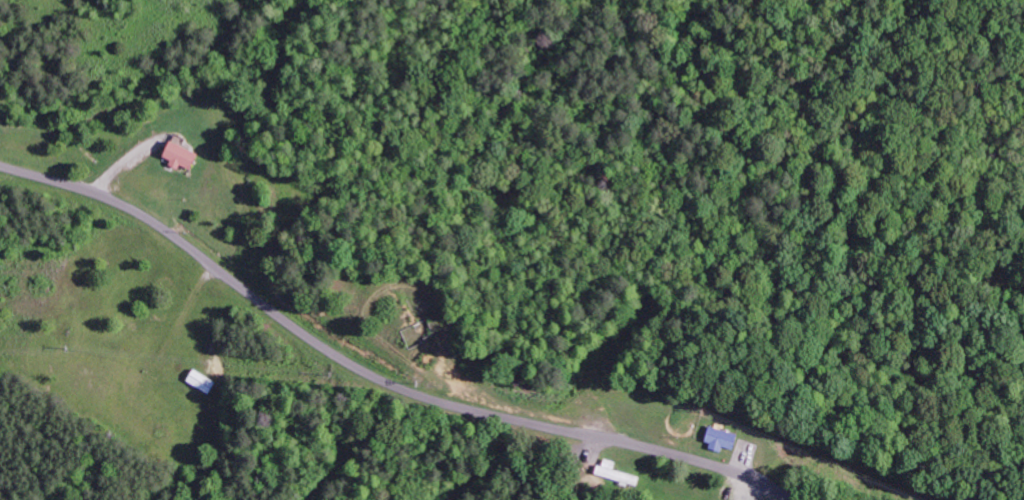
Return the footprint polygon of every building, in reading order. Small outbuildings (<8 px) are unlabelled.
[(167,166),(176,170),(178,166),(188,170),(196,154),(167,141),(159,157),(169,161),(167,166)] [(732,449),(735,433),(707,429),(704,449),(719,452),(720,448),(732,449)] [(639,476),(612,471),(614,462),(602,460),(601,466),(595,465),(592,476),(637,486),(639,476)]
